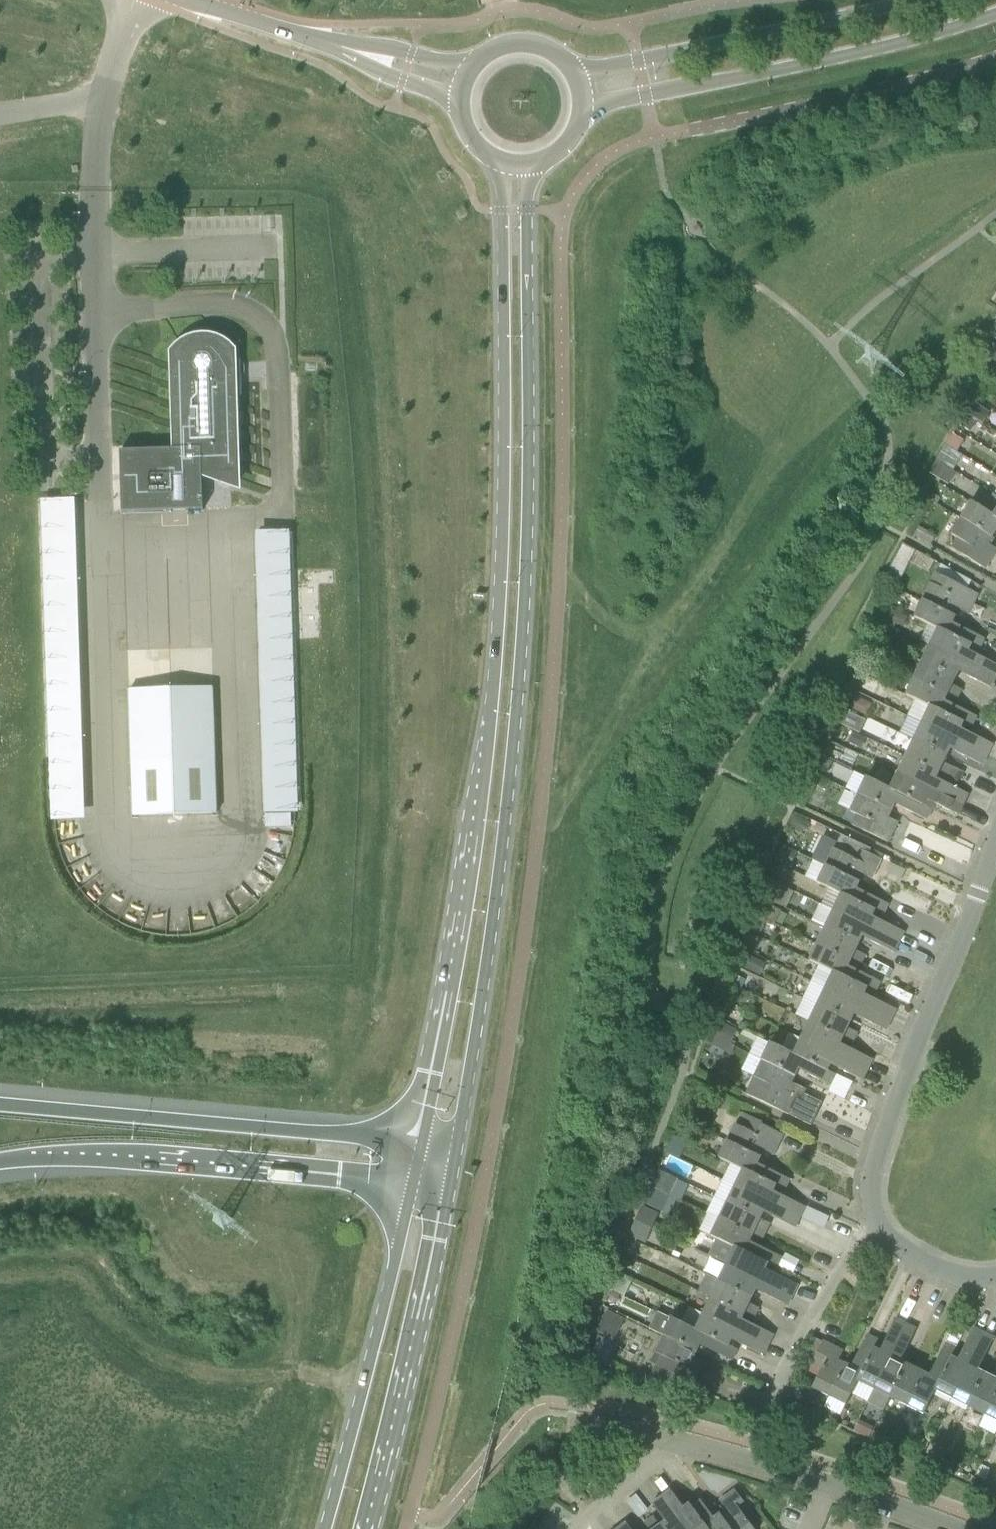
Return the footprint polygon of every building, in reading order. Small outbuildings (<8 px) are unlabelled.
[(123,513),(204,510),(203,474),(211,473),(211,477),(238,486),(234,351),(231,348),(228,346),(225,344),(222,342),(220,341),(217,340),(214,338),(210,338),(206,337),(201,337),(197,338),(194,339),(191,340),(187,341),(185,343),(183,344),(180,346),(177,349),(175,351),(174,353),(176,449),(121,451),(123,513)] [(995,364),(995,347),(995,346),(988,359),(995,364)] [(981,363),(974,375),(983,381),(991,368),(981,363)] [(961,411),(965,414),(966,414),(983,424),(990,413),(968,400),(961,411)] [(980,429),(983,425),(983,424),(966,414),(965,414),(957,428),(974,439),(980,429)] [(953,434),(946,445),(956,451),(963,440),(953,434)] [(957,472),(937,461),(930,473),(949,485),(957,472)] [(994,495),(984,511),(995,518),(995,496),(994,495)] [(85,819),(76,502),(45,503),(55,820),(85,819)] [(993,537),(995,532),(995,518),(984,511),(970,503),(961,518),(993,537)] [(986,569),(995,552),(995,549),(989,544),(993,537),(961,518),(950,535),(957,539),(951,548),(986,569)] [(257,527),(264,810),(294,810),(285,527),(257,527)] [(914,536),(921,540),(926,531),(919,527),(914,536)] [(903,543),(883,582),(897,589),(911,561),(930,572),(936,561),(903,543)] [(971,581),(941,564),(936,574),(923,602),(955,617),(958,610),(968,614),(977,594),(967,589),(971,581)] [(951,624),(955,617),(923,602),(915,619),(929,626),(970,645),(979,649),(985,638),(961,627),(960,629),(951,624)] [(905,627),(909,617),(892,609),(886,623),(895,627),(896,623),(905,627)] [(930,646),(995,677),(995,676),(995,664),(977,655),(976,657),(967,652),(970,645),(929,626),(921,641),(930,646)] [(887,645),(894,633),(883,627),(877,640),(887,645)] [(991,687),(995,677),(930,646),(922,662),(955,678),(959,670),(967,674),(967,676),(991,687)] [(951,686),(955,678),(922,662),(914,678),(947,695),(957,700),(962,689),(961,689),(960,690),(951,686)] [(944,702),(947,695),(914,678),(905,695),(915,700),(963,723),(972,727),(977,716),(953,705),(952,706),(944,702)] [(130,690),(134,816),(217,814),(213,687),(130,690)] [(856,697),(851,708),(866,715),(871,704),(856,697)] [(922,723),(988,754),(993,744),(969,733),(968,734),(960,730),(963,723),(915,700),(908,716),(922,723)] [(840,724),(860,734),(867,721),(846,711),(840,724)] [(983,765),(988,754),(922,723),(914,739),(948,755),(951,748),(960,752),(959,754),(983,765)] [(862,749),(867,738),(854,732),(848,743),(862,749)] [(939,773),(949,777),(956,781),(961,771),(953,767),(953,768),(944,764),(948,755),(914,739),(906,756),(939,773)] [(898,773),(964,804),(969,794),(945,783),(945,784),(936,780),(939,773),(906,756),(898,773)] [(825,758),(823,763),(820,769),(827,772),(832,761),(825,758)] [(959,815),(964,804),(898,773),(890,788),(924,805),(928,798),(936,802),(936,804),(959,815)] [(858,794),(892,811),(896,803),(905,807),(904,809),(927,820),(933,809),(924,805),(890,788),(890,789),(866,778),(858,794)] [(820,779),(817,786),(827,790),(830,783),(820,779)] [(852,825),(889,842),(898,822),(889,818),(892,811),(858,794),(849,812),(856,815),(852,825)] [(808,830),(812,824),(794,816),(789,828),(800,833),(808,830)] [(784,846),(777,860),(790,866),(796,852),(784,846)] [(871,880),(881,859),(858,848),(852,858),(834,850),(825,868),(858,883),(862,875),(871,880)] [(855,890),(858,883),(825,868),(813,862),(805,877),(842,895),(841,896),(874,911),(883,915),(888,904),(864,892),(863,894),(855,890)] [(778,880),(782,872),(772,867),(768,875),(778,880)] [(766,878),(758,894),(775,902),(783,886),(766,878)] [(833,912),(899,942),(904,932),(880,920),(879,922),(871,918),(874,911),(841,896),(833,912)] [(781,911),(773,907),(755,899),(750,911),(752,912),(750,914),(766,922),(767,920),(775,924),(776,922),(781,912),(781,911)] [(788,915),(781,912),(776,922),(783,925),(788,915)] [(894,952),(899,942),(833,912),(825,929),(858,944),(862,936),(871,940),(870,941),(894,952)] [(761,932),(766,922),(750,914),(746,925),(761,932)] [(855,951),(858,944),(825,929),(817,945),(851,960),(860,965),(865,955),(864,954),(864,955),(855,951)] [(819,966),(867,988),(875,992),(880,982),(857,970),(856,972),(847,968),(851,960),(817,945),(809,961),(819,966)] [(766,962),(740,951),(735,964),(760,975),(766,962)] [(863,996),(867,988),(819,966),(811,982),(892,1019),(896,1010),(873,998),(872,1000),(863,996)] [(742,989),(746,980),(734,975),(730,983),(742,989)] [(818,1005),(851,1021),(855,1013),(864,1017),(863,1019),(887,1030),(892,1019),(811,982),(803,998),(818,1005)] [(730,1018),(735,1007),(725,1002),(720,1013),(730,1018)] [(847,1029),(851,1021),(818,1005),(809,1022),(843,1038),(853,1043),(857,1033),(857,1032),(856,1033),(847,1029)] [(737,1030),(717,1020),(710,1035),(708,1039),(720,1045),(722,1040),(730,1044),(737,1030)] [(802,1038),(868,1069),(873,1059),(849,1048),(848,1050),(839,1046),(843,1038),(809,1022),(802,1038)] [(863,1080),(868,1069),(802,1038),(794,1054),(828,1070),(831,1063),(840,1067),(839,1069),(863,1080)] [(734,1046),(730,1044),(722,1040),(720,1045),(717,1051),(729,1057),(734,1046)] [(836,1075),(828,1070),(794,1054),(793,1055),(771,1044),(763,1060),(796,1076),(799,1068),(808,1072),(807,1074),(831,1085),(836,1075)] [(792,1083),(796,1076),(763,1060),(747,1094),(789,1114),(802,1088),(792,1083)] [(773,1155),(782,1135),(741,1115),(727,1143),(759,1158),(763,1150),(773,1155)] [(759,1158),(727,1143),(719,1159),(743,1171),(775,1186),(784,1190),(789,1179),(766,1168),(765,1169),(756,1165),(759,1158)] [(651,1188),(652,1188),(669,1196),(677,1179),(659,1171),(651,1188)] [(743,1171),(735,1187),(801,1217),(805,1207),(782,1196),(781,1197),(772,1193),(775,1186),(743,1171)] [(796,1228),(801,1217),(735,1187),(728,1203),(727,1204),(760,1219),(764,1211),(772,1215),(772,1216),(796,1228)] [(653,1189),(648,1199),(656,1203),(662,1200),(665,1195),(653,1189)] [(762,1240),(767,1230),(757,1225),(760,1219),(727,1204),(728,1203),(715,1197),(707,1213),(720,1220),(752,1235),(752,1236),(762,1240)] [(644,1204),(637,1221),(646,1225),(646,1224),(653,1207),(644,1204)] [(712,1237),(717,1239),(717,1240),(768,1264),(777,1268),(782,1257),(758,1245),(757,1247),(749,1243),(752,1236),(752,1235),(720,1220),(712,1237)] [(646,1245),(653,1227),(646,1224),(646,1225),(637,1221),(630,1238),(646,1246),(646,1245)] [(661,1235),(663,1231),(654,1226),(653,1229),(652,1231),(661,1235)] [(717,1240),(710,1256),(727,1265),(793,1295),(798,1285),(774,1273),(773,1275),(765,1271),(768,1264),(717,1240)] [(636,1252),(639,1244),(632,1241),(628,1248),(636,1252)] [(720,1281),(753,1296),(756,1288),(765,1293),(764,1294),(788,1305),(793,1295),(727,1265),(720,1281)] [(616,1274),(611,1286),(626,1292),(631,1280),(616,1274)] [(749,1304),(753,1296),(720,1281),(712,1297),(744,1313),(754,1318),(759,1308),(758,1307),(757,1308),(749,1304)] [(704,1314),(770,1344),(774,1335),(750,1323),(750,1325),(741,1321),(744,1313),(712,1297),(704,1314)] [(733,1338),(741,1342),(741,1344),(764,1355),(770,1344),(704,1314),(689,1307),(682,1323),(729,1346),(733,1338)] [(614,1340),(625,1319),(607,1311),(597,1332),(614,1340)] [(664,1336),(697,1351),(701,1343),(710,1348),(709,1349),(732,1361),(738,1350),(729,1346),(682,1323),(672,1318),(664,1336)] [(907,1324),(896,1318),(884,1343),(886,1344),(882,1352),(875,1348),(851,1394),(868,1402),(907,1324)] [(905,1352),(917,1329),(907,1324),(868,1402),(885,1411),(891,1398),(907,1364),(899,1360),(904,1352),(905,1352)] [(951,1399),(984,1333),(974,1328),(962,1352),(964,1353),(960,1361),(952,1358),(935,1392),(951,1399)] [(967,1407),(984,1373),(977,1370),(981,1361),(983,1362),(994,1338),(984,1333),(951,1399),(967,1407)] [(854,1368),(846,1364),(830,1397),(826,1406),(842,1413),(851,1394),(875,1348),(879,1340),(868,1334),(856,1358),(858,1359),(854,1368)] [(689,1393),(694,1383),(703,1363),(694,1358),(697,1351),(664,1336),(656,1353),(651,1363),(657,1365),(650,1379),(664,1383),(663,1385),(689,1393)] [(598,1337),(593,1362),(605,1364),(606,1360),(609,1361),(614,1341),(598,1337)] [(822,1369),(813,1388),(830,1397),(846,1364),(839,1360),(844,1351),(823,1341),(812,1364),(822,1369)] [(935,1392),(952,1358),(956,1349),(946,1344),(934,1367),(936,1368),(931,1377),(924,1373),(923,1373),(906,1406),(924,1415),(935,1392)] [(915,1368),(907,1364),(891,1398),(906,1406),(923,1373),(924,1373),(929,1364),(919,1359),(918,1359),(919,1360),(915,1368)] [(984,1373),(967,1407),(984,1416),(995,1393),(995,1370),(992,1377),(984,1373)] [(984,1416),(995,1422),(995,1393),(984,1416)] [(907,1446),(914,1433),(899,1425),(892,1439),(907,1446)] [(878,1432),(874,1441),(886,1447),(890,1438),(878,1432)] [(915,1435),(909,1448),(920,1453),(926,1440),(915,1435)] [(956,1473),(957,1470),(959,1466),(946,1460),(943,1467),(956,1473)] [(991,1469),(981,1465),(976,1476),(986,1481),(991,1469)] [(690,1504),(709,1528),(732,1528),(720,1514),(713,1519),(712,1518),(707,1512),(709,1511),(702,1501),(687,1481),(678,1488),(690,1504)] [(671,1490),(662,1497),(686,1528),(709,1528),(690,1504),(683,1509),(677,1501),(678,1500),(671,1490)] [(737,1506),(744,1501),(735,1490),(720,1501),(726,1510),(720,1514),(732,1528),(754,1528),(737,1506)] [(662,1497),(653,1504),(660,1514),(661,1513),(664,1516),(663,1516),(667,1521),(661,1525),(661,1526),(663,1528),(686,1528),(662,1497)] [(661,1526),(661,1525),(655,1516),(645,1523),(646,1524),(647,1524),(650,1528),(663,1528),(661,1526)]
